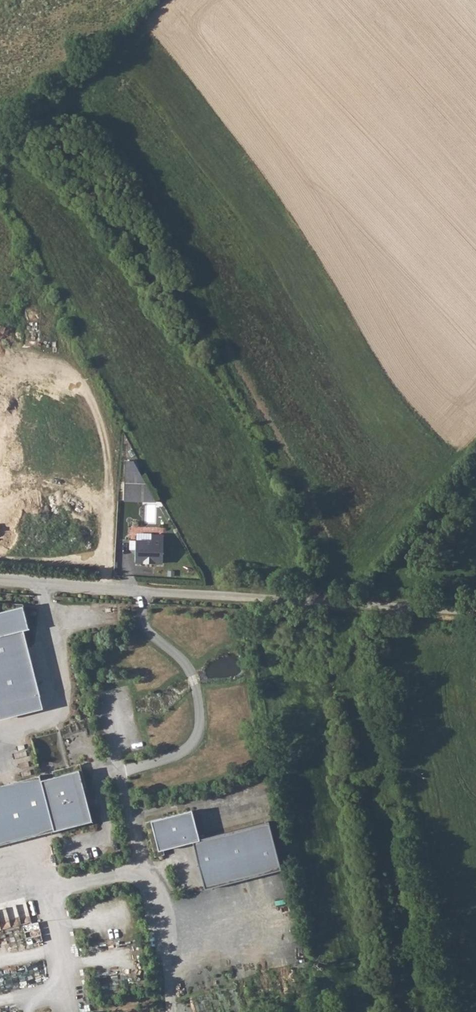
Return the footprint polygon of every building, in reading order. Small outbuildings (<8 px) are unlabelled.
[(126,459),(125,500),(145,501),(147,460),(126,459)] [(162,559),(164,531),(152,530),(151,536),(133,535),(133,547),(135,549),(134,557),(144,558),(146,555),(151,556),(153,558),(162,559)] [(17,629),(26,627),(21,605),(0,606),(0,715),(40,706),(17,629)] [(54,771),(55,777),(79,770),(83,787),(86,786),(80,765),(54,771)] [(0,785),(0,844),(92,820),(83,787),(79,770),(55,777),(41,780),(40,775),(0,785)] [(187,806),(145,816),(155,849),(188,839),(194,837),(187,806)] [(263,820),(194,837),(188,839),(201,888),(276,866),(263,820)]
